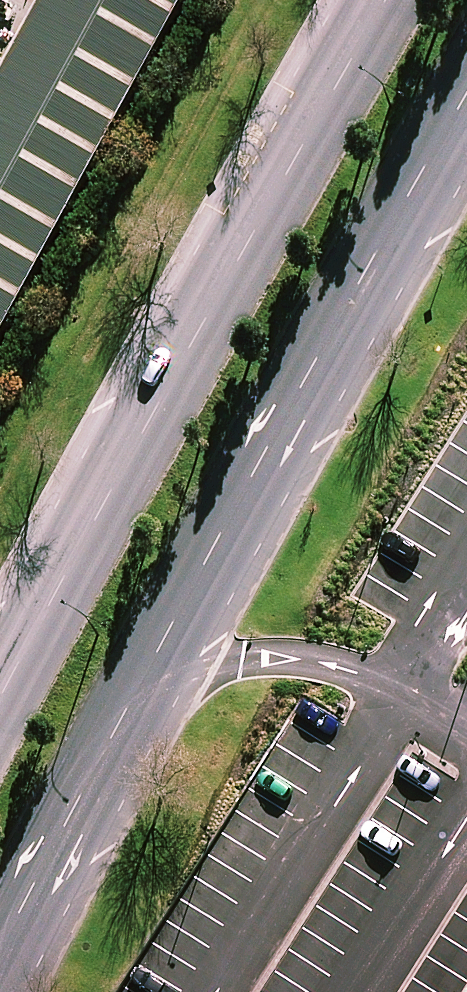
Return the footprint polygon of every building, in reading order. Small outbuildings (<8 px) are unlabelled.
[(0,83),(0,319),(172,0),(45,0),(0,83)]
